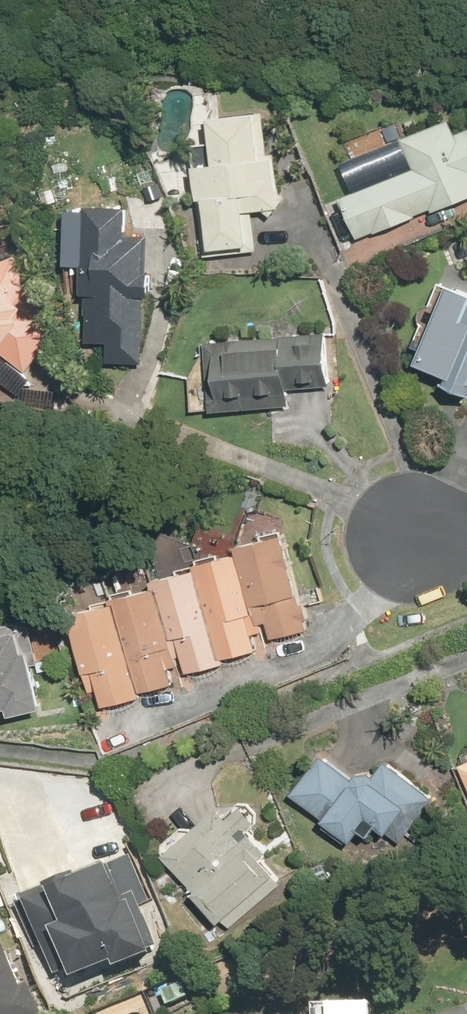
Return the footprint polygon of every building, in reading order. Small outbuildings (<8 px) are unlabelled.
[(279,208),(268,111),(208,117),(214,165),(197,167),(207,255),(256,250),(251,211),(279,208)] [(358,240),(466,197),(466,130),(458,134),(452,117),(401,137),(413,167),(341,195),(358,240)] [(107,362),(143,363),(147,237),(126,236),(127,207),(86,205),(81,341),(107,342),(107,362)] [(50,334),(17,256),(0,262),(0,352),(24,370),(50,334)] [(416,362),(466,383),(466,293),(449,286),(416,362)] [(324,333),(204,340),(208,412),(289,407),(288,389),(327,387),(324,333)] [(271,637),(306,628),(283,534),(240,545),(260,623),(268,621),(271,637)] [(199,563),(224,657),(257,648),(253,634),(259,632),(238,552),(199,563)] [(187,672),(221,664),(196,569),(157,579),(178,657),(182,656),(187,672)] [(117,596),(140,690),(173,682),(170,668),(177,666),(158,586),(117,596)] [(138,697),(115,602),(71,613),(89,691),(98,688),(102,706),(138,697)] [(0,633),(0,711),(7,709),(9,716),(43,708),(24,627),(0,633)] [(322,749),(292,790),(352,835),(368,813),(402,838),(436,793),(386,755),(366,782),(322,749)] [(466,782),(466,758),(459,761),(466,782)] [(218,803),(162,853),(229,927),(284,877),(262,853),(270,846),(249,824),(256,817),(242,801),(228,814),(218,803)] [(133,850),(48,883),(64,924),(51,929),(72,981),(158,947),(141,903),(152,899),(133,850)] [(30,983),(23,986),(7,946),(0,949),(0,1013),(42,1013),(30,983)]
